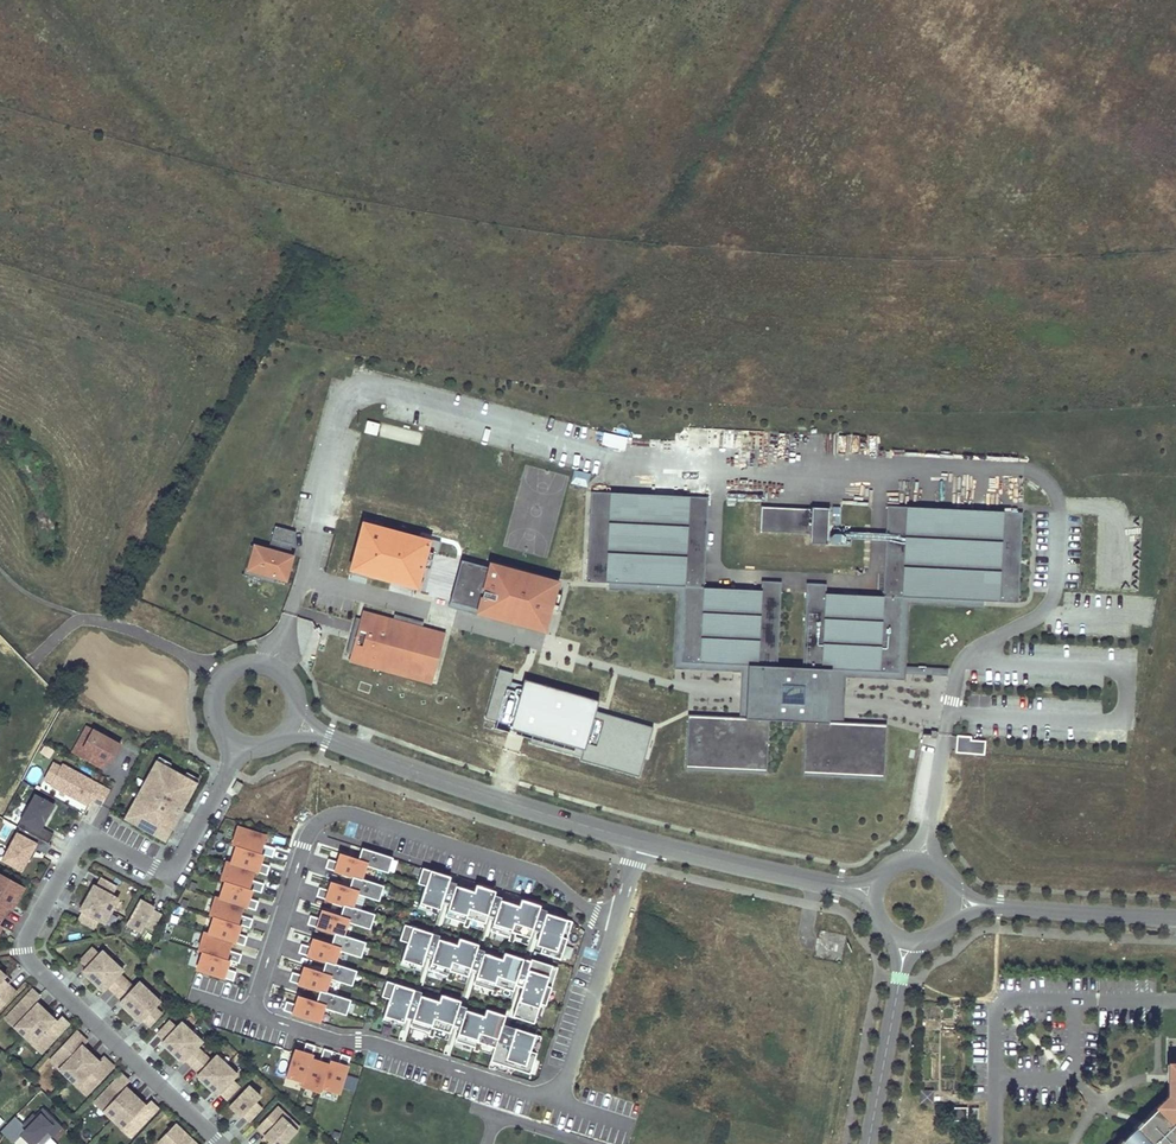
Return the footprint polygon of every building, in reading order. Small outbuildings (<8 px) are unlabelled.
[(724,430),(724,448),(738,448),(738,431),(724,430)] [(624,450),(626,438),(603,433),(600,446),(624,450)] [(829,721),(831,668),(899,671),(902,598),(984,601),(1018,603),(1022,513),(887,506),(883,596),(826,594),(826,584),(809,584),(809,593),(806,593),(802,668),(777,667),(781,582),(761,581),(761,591),(704,588),(708,498),(591,492),(586,582),(609,583),(684,587),(680,662),(748,666),(746,719),(739,718),(688,716),(685,767),(766,771),(769,720),(783,721),(783,727),(790,727),(790,721),(805,722),(803,773),(884,777),(886,724),(843,722),(829,721)] [(829,510),(761,506),(759,531),(812,534),(811,542),(827,543),(829,510)] [(282,542),(292,545),(296,532),(275,527),(272,539),(282,542)] [(292,545),(282,542),(279,553),(289,556),(292,545)] [(285,580),(292,557),(289,556),(279,553),(251,546),(249,556),(252,556),(249,570),(275,577),(285,580)] [(275,577),(249,570),(252,556),(249,556),(243,575),(273,583),(275,577)] [(490,568),(461,561),(450,602),(478,609),(477,613),(478,613),(544,631),(557,583),(491,565),(490,568)] [(609,583),(609,590),(677,593),(673,669),(741,672),(739,718),(746,719),(748,666),(680,662),(684,587),(609,583)] [(984,601),(902,598),(899,671),(831,668),(829,721),(843,722),(845,675),(905,678),(906,673),(948,676),(949,668),(906,666),(909,604),(983,608),(984,601)] [(477,613),(478,609),(450,602),(448,607),(477,615),(478,613),(477,613)] [(393,620),(364,613),(362,620),(353,654),(351,661),(380,669),(382,662),(425,674),(436,632),(422,628),(393,620)] [(423,622),(395,614),(393,620),(422,628),(423,622)] [(355,618),(346,652),(353,654),(362,620),(355,618)] [(443,634),(436,632),(425,674),(382,662),(380,669),(430,683),(443,634)] [(85,747),(95,729),(88,726),(74,752),(77,754),(82,745),(85,747)] [(103,768),(108,760),(112,753),(116,755),(122,744),(95,729),(85,747),(82,745),(77,754),(103,768)] [(983,754),(984,742),(970,741),(970,738),(958,737),(957,752),(983,754)] [(55,753),(46,747),(42,754),(51,760),(55,753)] [(183,809),(197,783),(158,761),(131,809),(138,812),(133,822),(160,836),(166,825),(172,828),(178,831),(184,821),(178,817),(183,809)] [(53,782),(62,766),(54,762),(46,778),(53,782)] [(111,790),(63,764),(62,766),(53,782),(52,785),(62,790),(67,793),(91,806),(95,800),(103,805),(111,790)] [(238,794),(244,784),(238,781),(233,791),(238,794)] [(34,792),(16,824),(47,842),(53,832),(41,825),(53,803),(34,792)] [(133,822),(138,812),(131,809),(126,818),(133,822)] [(184,821),(189,812),(183,809),(178,817),(184,821)] [(166,839),(172,828),(166,825),(160,836),(166,839)] [(237,845),(264,854),(273,857),(276,848),(263,844),(266,835),(239,826),(233,844),(237,845)] [(23,870),(37,843),(18,832),(3,859),(23,870)] [(231,863),(255,870),(268,874),(270,865),(261,862),(264,854),(237,845),(231,863)] [(364,860),(368,849),(363,847),(359,858),(364,860)] [(368,849),(364,860),(368,861),(367,865),(389,872),(393,857),(368,849)] [(338,861),(329,858),(326,867),(354,876),(359,878),(362,879),(362,878),(367,865),(368,861),(364,860),(359,858),(341,852),(338,861)] [(226,880),(253,889),(262,892),(265,883),(252,879),(255,870),(231,863),(227,861),(222,878),(222,879),(226,880)] [(451,876),(423,867),(417,888),(424,890),(418,907),(434,912),(432,917),(437,918),(451,876)] [(5,915),(10,906),(16,894),(20,896),(26,887),(0,873),(0,912),(5,915)] [(356,888),(359,878),(354,876),(350,887),(356,888)] [(120,898),(113,894),(117,886),(102,877),(98,886),(95,884),(88,897),(113,911),(120,898)] [(359,878),(356,888),(359,889),(357,893),(379,900),(384,885),(362,878),(362,879),(359,878)] [(220,898),(244,905),(256,910),(259,901),(250,898),(253,889),(226,880),(220,898)] [(320,887),(317,895),(345,904),(350,906),(353,907),(353,906),(357,893),(359,889),(356,888),(350,887),(332,881),(329,890),(320,887)] [(456,885),(446,916),(464,922),(463,925),(468,927),(469,925),(471,918),(486,923),(496,891),(477,884),(475,891),(456,885)] [(14,908),(20,896),(16,894),(10,906),(14,908)] [(215,915),(241,924),(251,927),(253,918),(241,914),(244,905),(220,898),(216,896),(210,914),(215,915)] [(106,923),(113,911),(88,897),(81,909),(84,911),(79,919),(95,928),(99,919),(106,923)] [(153,929),(162,914),(154,909),(155,906),(142,899),(128,924),(141,931),(145,924),(153,929)] [(501,899),(491,931),(510,937),(509,940),(514,941),(514,939),(517,932),(531,937),(541,905),(522,899),(520,905),(501,899)] [(347,916),(350,906),(345,904),(341,915),(347,916)] [(350,917),(348,921),(370,928),(375,913),(353,906),(353,907),(350,906),(347,916),(350,917)] [(432,917),(434,912),(418,907),(417,912),(432,917)] [(311,915),(308,924),(336,933),(341,934),(344,935),(348,921),(350,917),(347,916),(341,915),(323,909),(320,918),(311,915)] [(573,921),(546,913),(536,945),(544,947),(542,953),(561,959),(573,921)] [(209,933),(232,941),(245,945),(248,936),(239,933),(241,924),(215,915),(209,933)] [(483,930),(486,923),(471,918),(469,925),(483,930)] [(433,933),(405,924),(399,944),(406,947),(400,964),(416,969),(414,973),(419,975),(433,933)] [(841,962),(847,936),(821,930),(815,956),(841,962)] [(203,951),(230,959),(239,962),(242,954),(230,949),(232,941),(209,933),(205,932),(199,948),(199,949),(203,951)] [(529,944),(531,937),(517,932),(514,939),(529,944)] [(338,945),(341,934),(336,933),(332,943),(338,945)] [(341,946),(339,950),(362,957),(366,942),(344,935),(341,934),(338,945),(341,946)] [(311,946),(302,943),(299,952),(326,961),(332,962),(335,964),(335,963),(339,950),(341,946),(338,945),(332,943),(314,937),(311,946)] [(439,938),(429,970),(447,976),(446,979),(451,980),(452,979),(454,972),(469,976),(479,944),(460,938),(458,944),(439,938)] [(94,980),(114,960),(103,950),(100,953),(93,947),(81,959),(88,966),(84,970),(94,980)] [(198,968),(234,980),(237,971),(227,968),(230,959),(203,951),(198,968)] [(484,953),(474,984),(493,990),(492,993),(497,995),(497,993),(499,986),(514,991),(524,958),(505,952),(503,959),(484,953)] [(532,959),(513,1016),(534,1023),(536,1018),(540,1003),(546,1005),(558,967),(532,959)] [(128,980),(120,973),(124,969),(114,960),(94,980),(104,990),(108,986),(116,993),(128,980)] [(328,973),(332,962),(326,961),(323,971),(328,973)] [(332,962),(328,973),(332,974),(330,978),(352,985),(357,970),(335,963),(335,964),(332,962)] [(414,973),(416,969),(400,964),(399,968),(414,973)] [(293,971),(290,980),(315,988),(320,990),(326,992),(326,991),(330,978),(332,974),(328,973),(323,971),(305,965),(302,974),(293,971)] [(4,978),(7,975),(0,968),(0,1008),(17,990),(9,983),(4,978)] [(466,983),(469,976),(454,972),(452,979),(466,983)] [(12,980),(7,975),(4,978),(9,983),(12,980)] [(417,984),(389,975),(382,996),(390,998),(384,1015),(399,1020),(398,1025),(403,1026),(417,984)] [(131,1011),(150,991),(140,981),(135,986),(128,980),(116,993),(122,999),(120,1001),(131,1011)] [(511,998),(514,991),(499,986),(497,993),(511,998)] [(25,1034),(47,1010),(36,1000),(41,995),(34,988),(9,1014),(19,1022),(16,1026),(25,1034)] [(317,1000),(320,990),(315,988),(312,999),(317,1000)] [(320,990),(317,1000),(326,1003),(324,1007),(346,1014),(351,999),(326,991),(326,992),(320,990)] [(162,1013),(155,1006),(161,1000),(150,991),(131,1011),(141,1021),(143,1019),(150,1025),(162,1013)] [(421,995),(411,1026),(429,1032),(429,1035),(433,1037),(434,1035),(436,1028),(451,1032),(461,1000),(442,994),(440,1001),(421,995)] [(287,1001),(284,1009),(320,1021),(324,1007),(326,1003),(317,1000),(312,999),(299,995),(296,1004),(287,1001)] [(541,1020),(546,1005),(540,1003),(536,1018),(541,1020)] [(466,1009),(456,1041),(475,1047),(474,1050),(479,1051),(479,1049),(481,1042),(496,1047),(506,1015),(487,1009),(485,1015),(466,1009)] [(46,1048),(71,1023),(63,1016),(59,1021),(47,1010),(25,1034),(34,1043),(37,1039),(46,1048)] [(19,1022),(9,1014),(6,1017),(16,1026),(19,1022)] [(398,1025),(399,1020),(384,1015),(383,1020),(398,1025)] [(173,1052),(193,1031),(182,1021),(177,1027),(170,1020),(158,1033),(165,1040),(163,1042),(173,1052)] [(448,1039),(451,1032),(436,1028),(434,1035),(448,1039)] [(505,1042),(500,1059),(512,1062),(510,1067),(530,1073),(542,1036),(516,1028),(511,1043),(505,1042)] [(69,1076),(92,1052),(81,1042),(85,1037),(78,1030),(54,1055),(63,1064),(60,1068),(69,1076)] [(193,1031),(173,1052),(183,1061),(186,1059),(193,1066),(205,1053),(198,1046),(203,1041),(193,1031)] [(46,1048),(37,1039),(34,1043),(43,1052),(46,1048)] [(311,1058),(316,1045),(307,1042),(304,1052),(295,1049),(286,1075),(304,1081),(311,1058)] [(493,1054),(496,1047),(481,1042),(479,1049),(493,1054)] [(304,1081),(303,1085),(320,1091),(322,1087),(330,1060),(333,1050),(324,1048),(320,1060),(311,1058),(304,1081)] [(91,1090),(115,1065),(108,1058),(103,1063),(92,1052),(69,1076),(78,1085),(81,1081),(91,1090)] [(212,1060),(205,1053),(193,1066),(200,1073),(198,1075),(208,1085),(228,1064),(217,1054),(212,1060)] [(339,1092),(351,1056),(342,1053),(339,1062),(330,1060),(322,1087),(339,1092)] [(63,1064),(54,1055),(50,1059),(60,1068),(63,1064)] [(510,1067),(512,1062),(500,1059),(498,1063),(510,1067)] [(240,1086),(233,1079),(238,1074),(228,1064),(208,1085),(218,1095),(220,1092),(227,1099),(240,1086)] [(1171,1065),(1170,1065),(1170,1066),(1169,1066),(1169,1067),(1168,1067),(1168,1068),(1167,1069),(1167,1070),(1167,1071),(1168,1072),(1168,1073),(1169,1073),(1170,1074),(1171,1074),(1174,1074),(1174,1079),(1174,1086),(1167,1086),(1167,1098),(1156,1108),(1155,1108),(1144,1119),(1144,1120),(1140,1124),(1143,1128),(1136,1134),(1133,1131),(1122,1142),(1123,1143),(1175,1143),(1175,1065),(1171,1065)] [(113,1119),(136,1095),(125,1084),(130,1079),(122,1072),(98,1098),(107,1107),(104,1110),(113,1119)] [(342,1089),(353,1093),(358,1080),(347,1076),(342,1089)] [(91,1090),(81,1081),(78,1085),(87,1094),(91,1090)] [(250,1120),(264,1106),(257,1099),(261,1095),(250,1085),(230,1106),(241,1116),(243,1114),(250,1120)] [(920,1102),(932,1102),(932,1091),(920,1091),(920,1102)] [(135,1133),(159,1107),(152,1100),(147,1105),(136,1095),(113,1119),(122,1127),(125,1124),(135,1133)] [(107,1107),(98,1098),(95,1101),(104,1110),(107,1107)] [(298,1130),(283,1117),(287,1114),(279,1106),(258,1128),(266,1135),(265,1135),(270,1141),(267,1143),(268,1143),(284,1143),(298,1130)] [(0,1130),(12,1142),(21,1134),(31,1143),(36,1143),(38,1142),(41,1143),(42,1143),(62,1126),(43,1107),(35,1115),(33,1113),(23,1124),(15,1115),(0,1130)] [(952,1122),(967,1122),(966,1108),(952,1108),(952,1122)] [(300,1127),(287,1114),(283,1117),(298,1130),(300,1127)] [(177,1123),(168,1132),(171,1135),(163,1143),(199,1143),(177,1123)] [(135,1133),(125,1124),(122,1127),(131,1136),(135,1133)] [(1136,1134),(1143,1128),(1140,1124),(1137,1127),(1133,1131),(1136,1134)] [(171,1135),(168,1132),(159,1141),(162,1143),(163,1143),(171,1135)]
